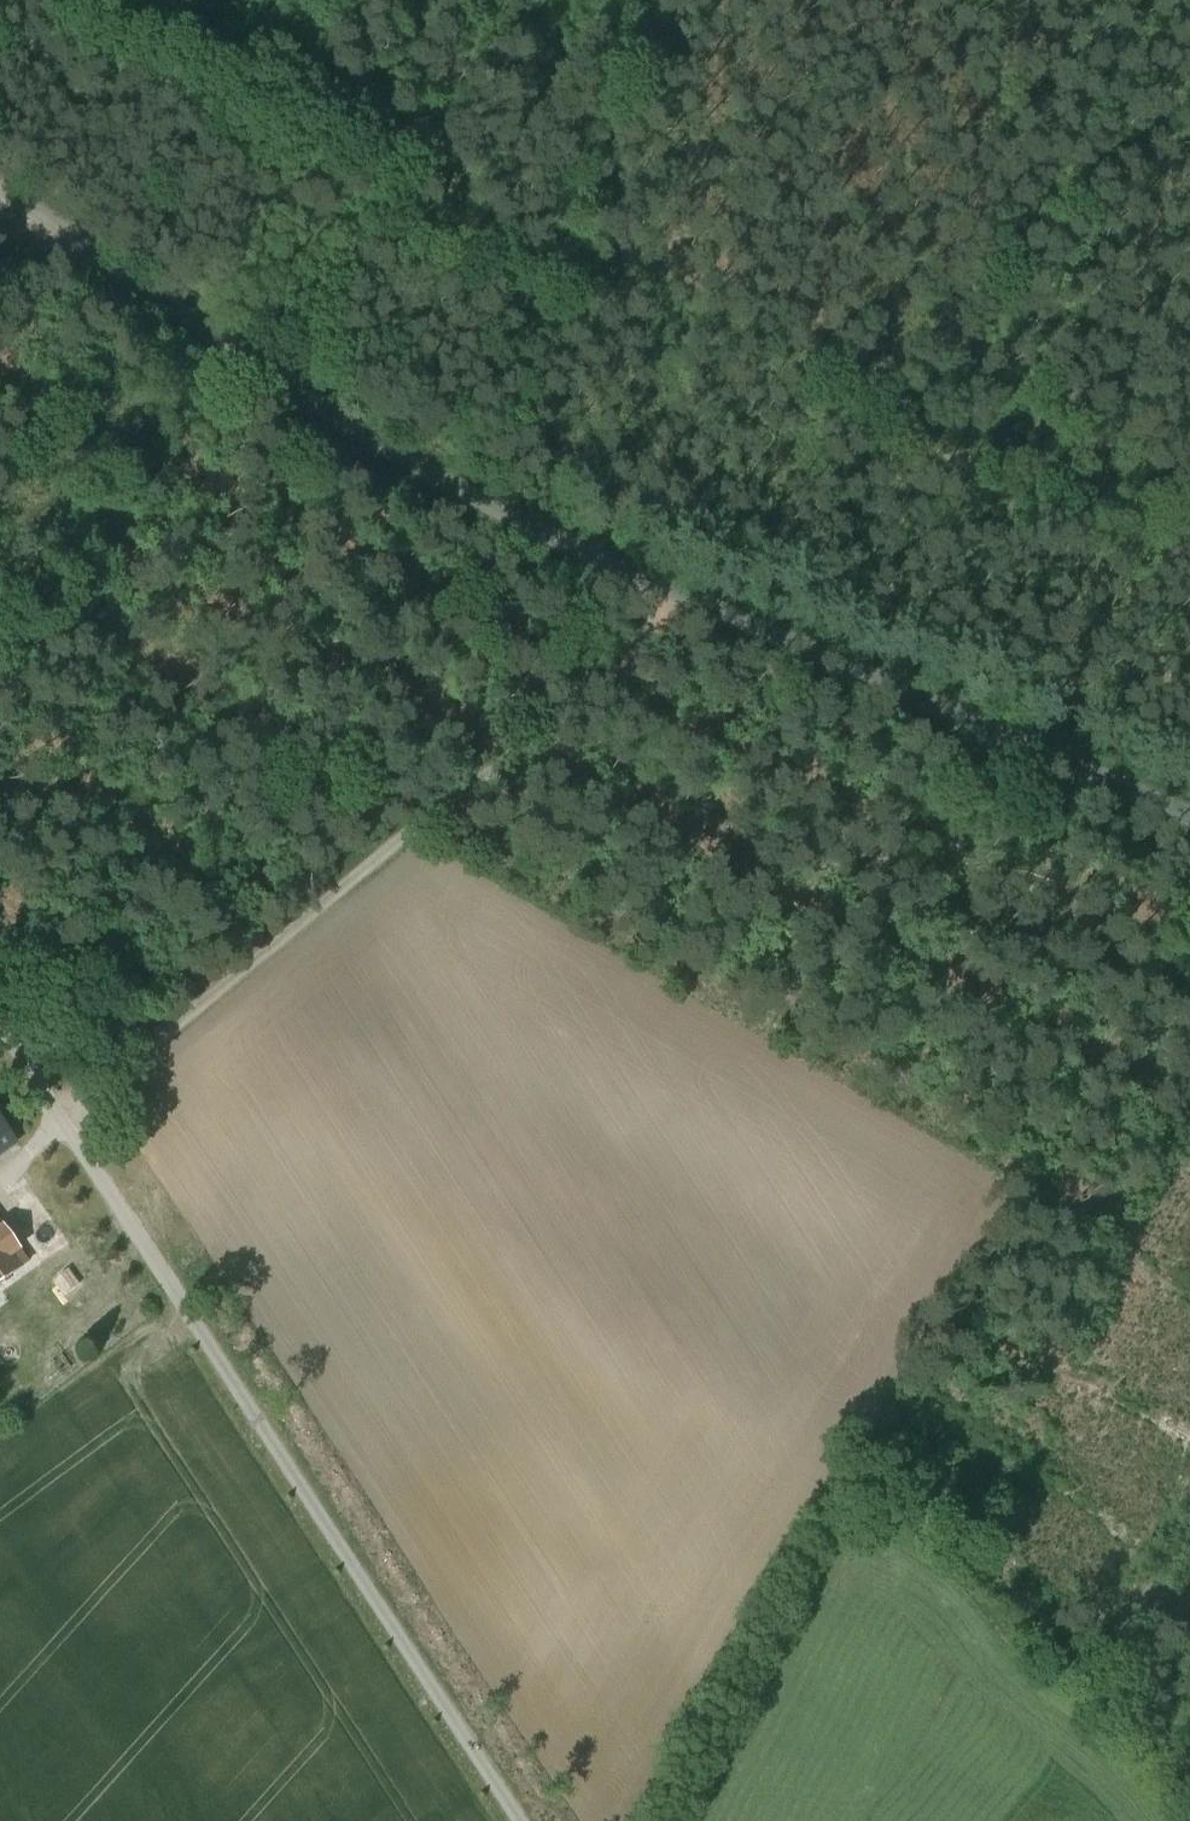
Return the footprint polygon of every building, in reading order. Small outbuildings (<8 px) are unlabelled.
[(16,1141),(0,1118),(0,1153),(16,1141)] [(26,1264),(27,1263),(0,1226),(0,1283),(26,1264)] [(0,1283),(0,1325),(24,1358),(69,1325),(26,1264),(0,1283)]
